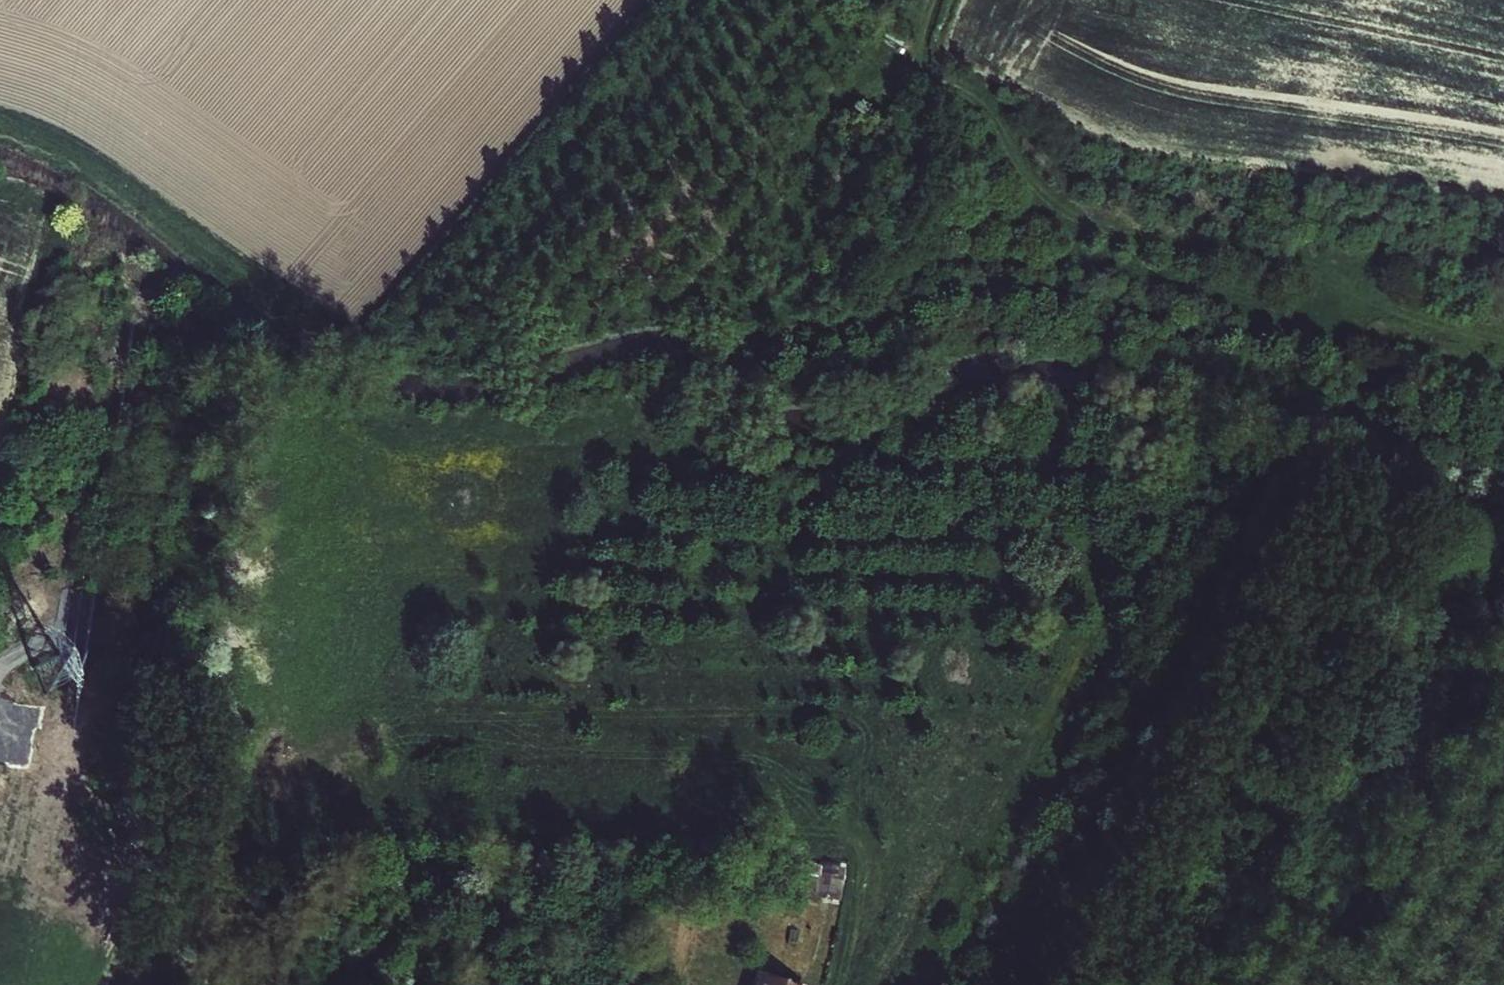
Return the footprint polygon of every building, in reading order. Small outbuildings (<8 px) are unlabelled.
[(847,865),(802,857),(799,874),(821,878),(819,891),(842,894),(847,865)] [(799,874),(797,887),(819,891),(821,878),(799,874)] [(764,974),(760,984),(794,984),(764,974)]
